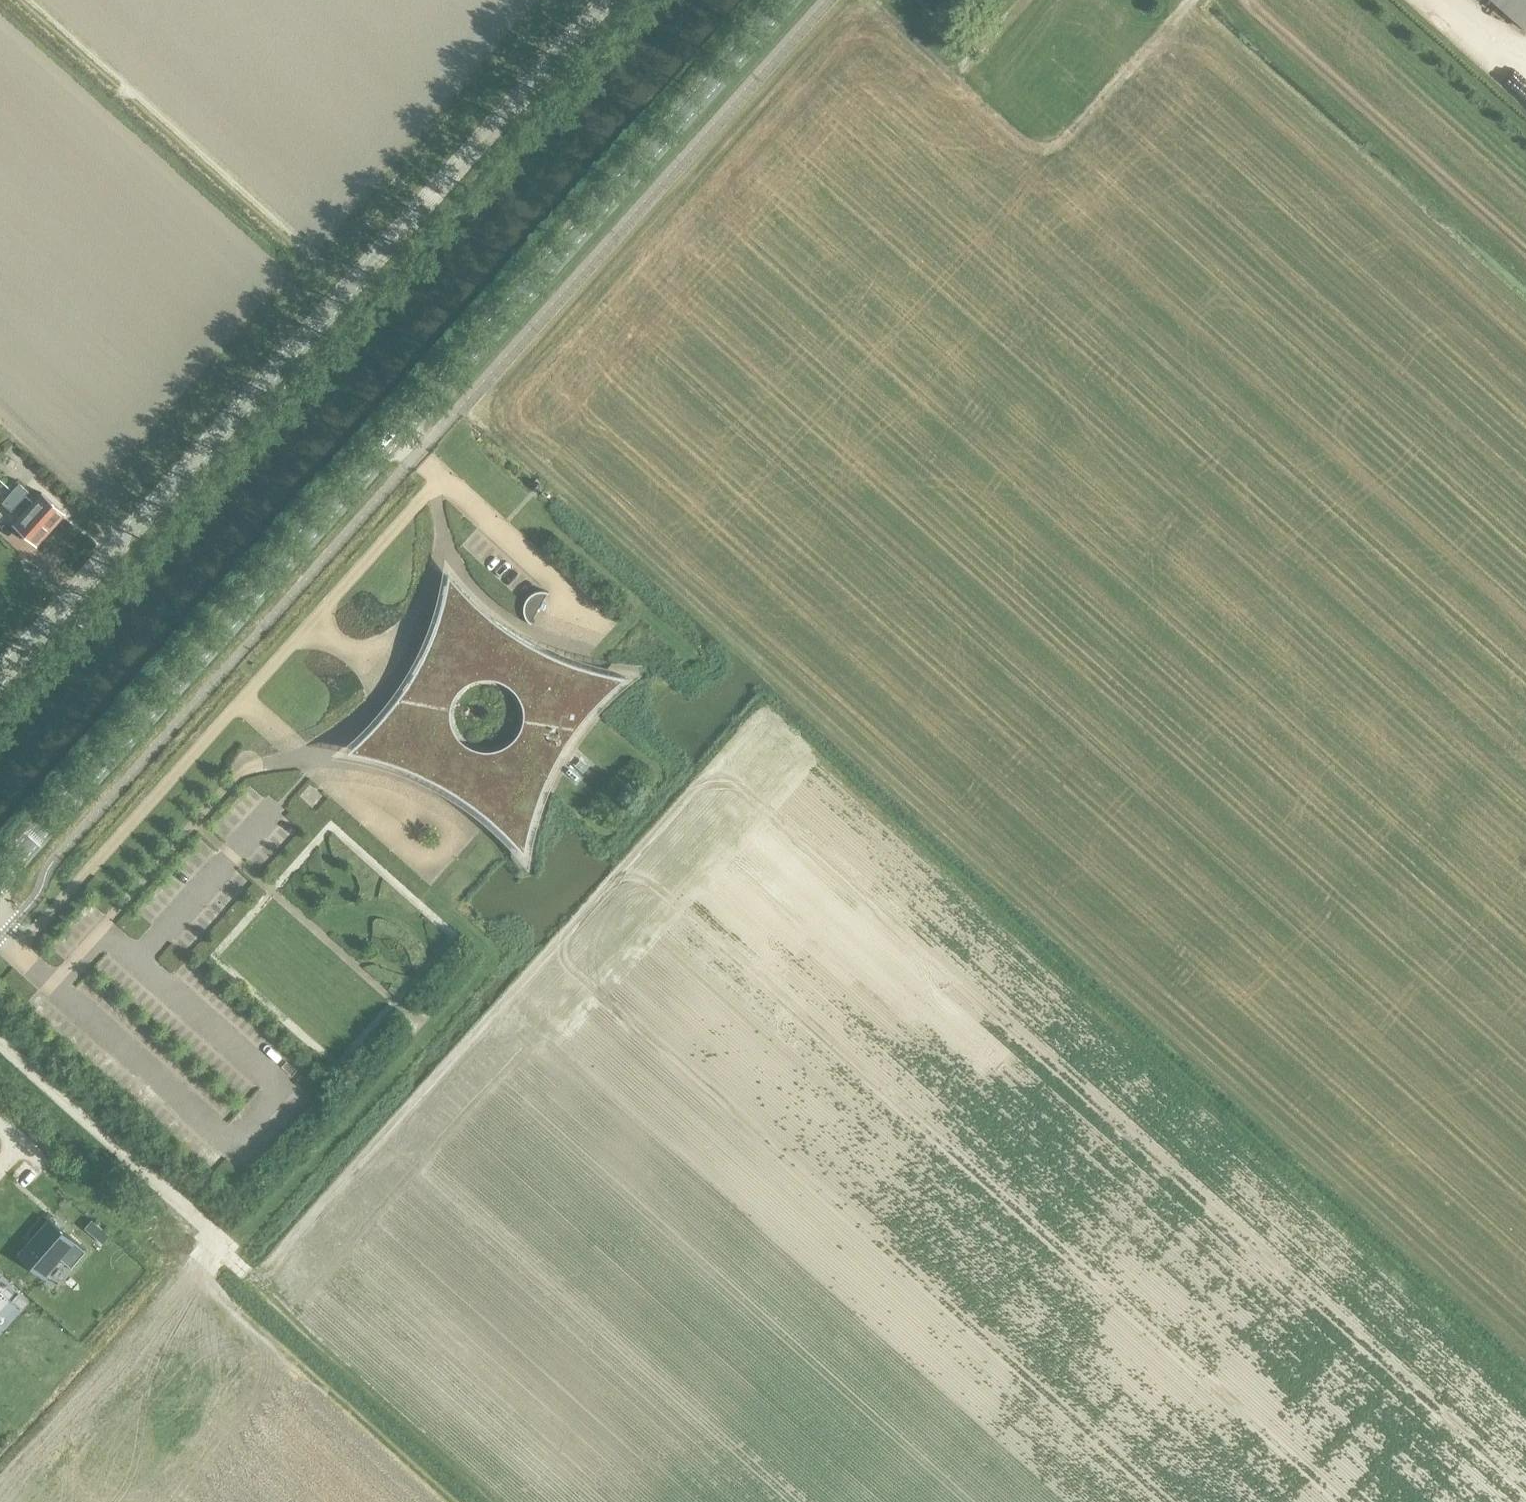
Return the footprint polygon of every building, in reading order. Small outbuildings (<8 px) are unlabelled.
[(1512,16),(1525,1),(1525,0),(1494,0),(1512,16)] [(21,483),(24,479),(10,467),(0,479),(0,480),(13,492),(5,501),(15,510),(18,506),(25,512),(15,523),(38,544),(66,512),(44,493),(36,501),(29,495),(32,492),(21,483)] [(545,487),(539,482),(537,485),(534,488),(540,494),(541,492),(544,489),(545,487)] [(367,733),(362,738),(364,739),(367,736),(372,755),(368,754),(367,756),(377,758),(393,763),(406,767),(422,774),(439,783),(453,791),(465,799),(475,806),(489,818),(498,825),(508,834),(513,840),(520,848),(524,854),(525,847),(527,838),(532,820),(537,805),(541,792),(547,778),(554,764),(561,752),(567,742),(573,733),(581,723),(587,714),(595,706),(603,697),(612,688),(618,682),(626,676),(619,675),(605,672),(595,669),(585,666),(577,664),(569,661),(558,656),(548,652),(539,648),(532,644),(523,638),(514,633),(507,628),(498,622),(487,613),(478,605),(471,598),(464,591),(455,582),(449,575),(447,588),(444,599),(440,615),(434,631),(429,643),(424,654),(418,665),(412,677),(406,686),(399,696),(392,706),(385,714),(378,722),(373,728),(367,733)] [(50,1218),(19,1255),(43,1276),(60,1256),(72,1266),(86,1250),(50,1218)]
